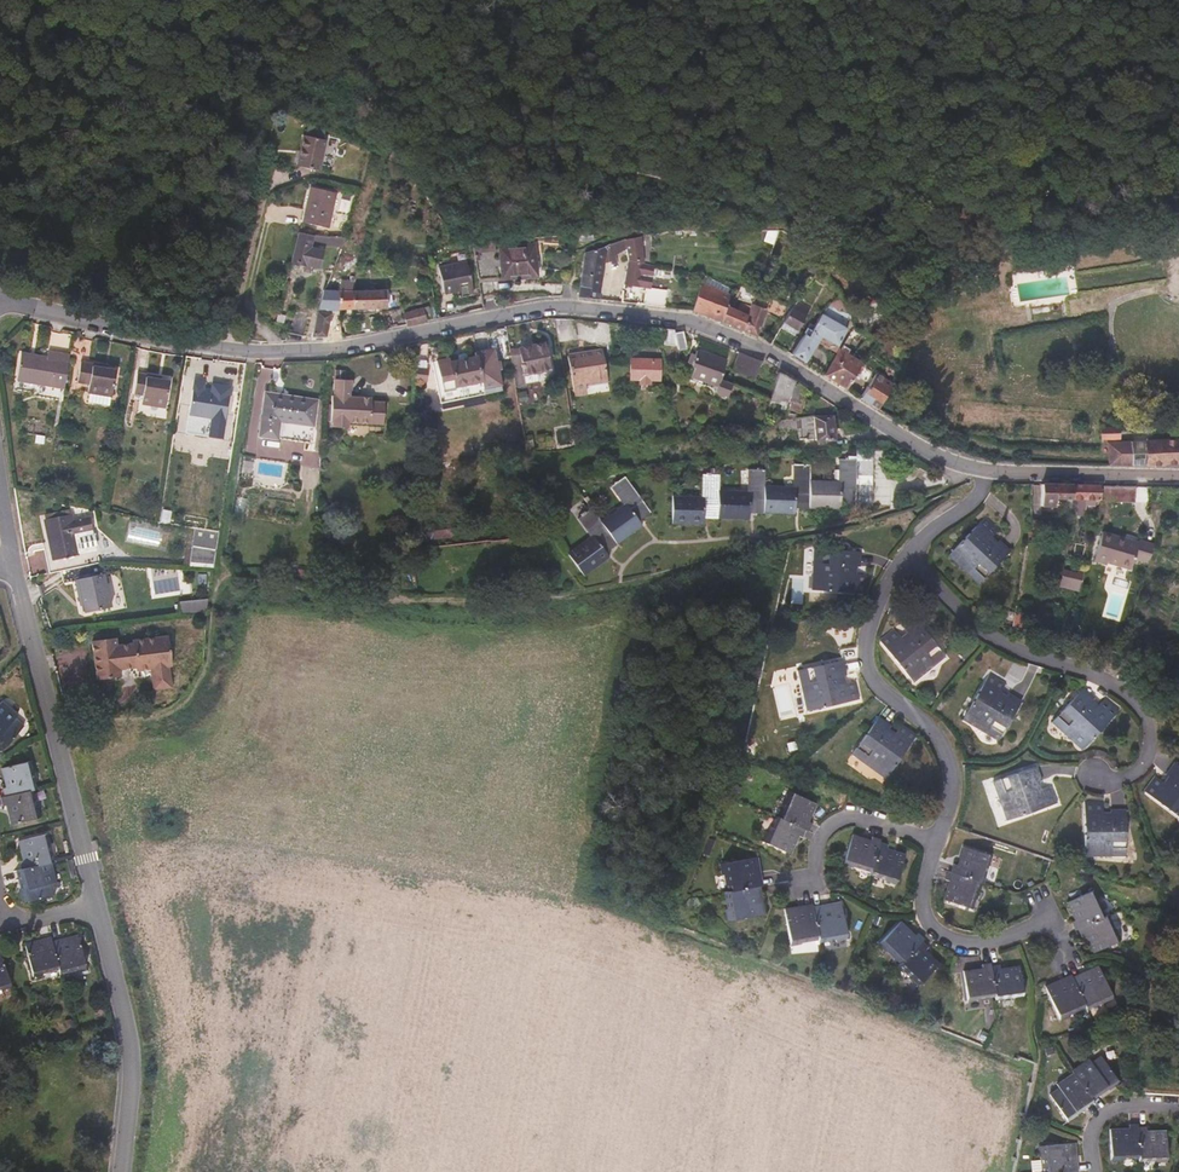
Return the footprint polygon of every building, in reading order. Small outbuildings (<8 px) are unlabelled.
[(325,130),(327,126),(310,118),(308,123),(325,130)] [(317,167),(324,137),(303,131),(298,147),(301,148),(298,162),(317,167)] [(327,224),(336,190),(311,184),(302,218),(327,224)] [(319,263),(323,244),(310,242),(311,235),(321,237),(320,239),(339,243),(342,235),(334,234),(333,231),(311,231),(296,228),(290,258),(319,263)] [(474,252),(495,247),(493,237),(472,241),(474,252)] [(616,256),(627,250),(628,260),(643,262),(642,238),(614,244),(605,249),(605,264),(613,262),(617,261),(616,256)] [(535,272),(535,267),(534,240),(500,241),(501,273),(535,272)] [(603,276),(605,264),(605,249),(586,254),(582,275),(603,276)] [(343,266),(347,254),(339,250),(335,264),(343,266)] [(469,277),(465,254),(436,259),(442,284),(458,281),(458,279),(465,278),(466,286),(471,285),(469,277)] [(650,289),(653,264),(643,262),(628,260),(625,285),(650,289)] [(494,286),(490,267),(476,270),(480,289),(494,286)] [(339,332),(338,308),(341,286),(351,286),(351,273),(348,273),(347,278),(340,278),(340,282),(334,281),(334,286),(323,286),(314,320),(311,338),(324,337),(324,333),(339,332)] [(599,300),(603,276),(582,275),(578,298),(599,300)] [(727,306),(732,291),(728,290),(726,293),(717,290),(718,285),(714,283),(712,288),(701,283),(691,310),(742,331),(751,305),(743,302),(738,312),(727,306)] [(386,304),(385,285),(351,286),(351,307),(382,305),(386,304)] [(351,307),(351,286),(341,286),(338,308),(351,307)] [(768,313),(773,299),(757,290),(751,305),(766,312),(768,313)] [(664,308),(665,294),(646,291),(644,305),(664,308)] [(875,304),(873,297),(861,300),(863,307),(875,304)] [(783,321),(792,308),(773,299),(768,313),(783,321)] [(797,332),(810,309),(796,301),(792,308),(783,321),(782,323),(797,332)] [(425,317),(422,303),(404,306),(407,321),(425,317)] [(305,330),(308,319),(296,315),(296,305),(294,305),(289,326),(305,330)] [(308,319),(310,310),(296,305),(296,315),(308,319)] [(756,337),(766,312),(751,305),(742,331),(756,337)] [(834,351),(847,330),(821,316),(808,337),(805,336),(791,355),(804,363),(818,343),(834,351)] [(311,338),(314,320),(308,319),(305,330),(303,339),(311,338)] [(855,339),(859,333),(852,329),(848,335),(855,339)] [(678,347),(675,334),(675,331),(665,330),(664,345),(678,347)] [(686,349),(683,333),(675,334),(678,347),(679,351),(686,349)] [(549,371),(543,343),(519,348),(519,350),(512,351),(513,356),(510,356),(516,387),(526,385),(524,376),(549,371)] [(469,398),(485,394),(501,391),(492,350),(476,354),(477,359),(450,365),(449,360),(433,363),(440,399),(469,394),(469,398)] [(607,381),(602,351),(568,357),(575,396),(587,394),(586,386),(607,381)] [(717,387),(727,361),(697,351),(692,367),(694,367),(691,378),(717,387)] [(858,376),(864,367),(839,351),(824,376),(846,390),(855,376),(857,377),(858,376)] [(66,390),(72,356),(50,352),(49,359),(32,357),(32,354),(23,353),(18,382),(66,390)] [(752,379),(760,363),(750,357),(740,353),(732,371),(752,379)] [(659,382),(660,361),(632,360),(631,380),(639,381),(639,384),(650,384),(651,381),(659,382)] [(112,397),(116,371),(105,369),(106,366),(82,362),(78,383),(90,385),(89,394),(112,397)] [(424,395),(428,363),(415,363),(412,394),(424,395)] [(878,409),(893,385),(864,367),(858,376),(866,380),(867,377),(872,380),(861,398),(878,409)] [(165,408),(170,383),(159,381),(160,377),(138,373),(135,395),(146,397),(145,404),(165,408)] [(788,406),(792,381),(779,374),(771,401),(788,406)] [(384,427),(385,404),(372,403),(372,400),(350,398),(351,393),(352,393),(353,382),(334,380),(334,397),(331,397),(330,423),(333,423),(332,428),(348,430),(348,425),(384,427)] [(223,439),(230,392),(221,391),(221,394),(204,391),(205,383),(195,381),(187,433),(223,439)] [(802,405),(806,389),(792,381),(788,406),(787,410),(799,413),(800,404),(802,405)] [(528,402),(526,392),(516,393),(518,403),(528,402)] [(310,443),(317,402),(265,394),(259,436),(310,443)] [(813,417),(791,420),(778,422),(780,433),(802,430),(802,438),(816,438),(816,441),(835,440),(833,417),(813,418),(813,417)] [(1120,440),(1119,430),(1101,430),(1101,440),(1120,440)] [(1146,445),(1131,445),(1108,445),(1108,466),(1147,466),(1178,466),(1178,443),(1146,445)] [(872,506),(873,487),(874,451),(857,450),(857,462),(840,462),(840,482),(810,482),(811,467),(795,466),(793,487),(765,486),(766,472),(749,471),(748,492),(719,492),(720,478),(703,477),(702,498),(674,497),(673,523),(704,524),(705,516),(709,515),(709,519),(718,519),(718,518),(750,518),(751,510),(755,511),(755,514),(764,514),(764,512),(795,513),(795,506),(800,506),(800,509),(809,509),(809,508),(842,509),(843,500),(847,501),(847,504),(856,504),(856,506),(872,506)] [(616,544),(641,525),(637,519),(641,516),(643,519),(651,513),(625,478),(612,488),(625,506),(602,523),(593,510),(579,520),(592,537),(568,554),(584,576),(609,557),(604,550),(607,547),(610,550),(617,545),(616,544)] [(1070,500),(1070,486),(1042,485),(1042,507),(1054,508),(1055,499),(1070,500)] [(1080,500),(1081,486),(1070,486),(1070,500),(1071,507),(1075,512),(1078,500),(1080,500)] [(1099,500),(1099,487),(1081,486),(1080,500),(1078,500),(1075,512),(1075,515),(1084,517),(1086,505),(1096,505),(1097,503),(1098,503),(1098,499),(1099,500)] [(1121,501),(1121,487),(1105,487),(1101,503),(1121,503),(1121,501)] [(1134,501),(1134,488),(1121,487),(1121,501),(1134,501)] [(83,566),(76,534),(94,530),(91,518),(73,522),(71,515),(46,520),(52,549),(45,550),(50,573),(62,571),(83,566)] [(1009,552),(998,542),(997,544),(991,539),(997,531),(984,519),(949,556),(978,585),(1009,552)] [(1038,539),(1041,522),(1033,521),(1031,538),(1038,539)] [(189,564),(213,568),(219,531),(195,527),(189,564)] [(1138,541),(1138,543),(1125,540),(1103,533),(1094,562),(1107,566),(1107,564),(1129,570),(1133,560),(1148,565),(1154,546),(1138,541)] [(854,574),(855,567),(858,568),(859,552),(816,549),(813,590),(864,594),(866,575),(854,574)] [(98,585),(97,576),(104,575),(100,563),(83,566),(62,571),(64,583),(76,581),(78,590),(81,589),(86,613),(112,607),(107,584),(98,585)] [(1060,580),(1060,582),(1059,586),(1079,591),(1083,575),(1075,573),(1062,571),(1060,580)] [(1059,586),(1060,582),(1060,580),(1050,578),(1048,593),(1057,595),(1059,586)] [(179,610),(206,611),(207,600),(179,598),(179,610)] [(944,655),(917,622),(906,631),(907,634),(901,639),(895,630),(880,642),(913,682),(944,655)] [(175,666),(172,637),(135,641),(135,644),(120,646),(119,638),(94,641),(99,680),(124,677),(123,669),(138,667),(138,670),(154,668),(157,690),(176,688),(173,666),(175,666)] [(844,684),(842,676),(845,676),(841,661),(799,670),(808,711),(858,700),(853,682),(844,684)] [(998,740),(1021,702),(1009,695),(1007,698),(1000,694),(1005,685),(989,675),(963,719),(998,740)] [(1083,749),(1117,712),(1103,699),(1097,706),(1091,701),(1093,699),(1082,690),(1053,722),(1083,749)] [(16,718),(18,716),(3,702),(0,706),(0,735),(1,736),(0,738),(0,747),(4,750),(24,726),(16,718)] [(887,777),(916,737),(901,725),(894,734),(888,730),(890,727),(878,718),(853,753),(887,777)] [(33,791),(28,772),(32,771),(30,762),(1,769),(3,778),(6,778),(8,787),(3,788),(6,798),(29,792),(33,791)] [(1175,763),(1166,775),(1169,777),(1164,783),(1156,777),(1144,792),(1178,818),(1178,766),(1175,763)] [(1056,804),(1049,787),(1040,790),(1037,782),(1040,781),(1035,768),(993,781),(1008,820),(1056,804)] [(808,822),(816,804),(786,791),(782,799),(784,800),(776,817),(806,831),(809,832),(813,824),(808,822)] [(40,818),(37,808),(33,809),(29,792),(6,798),(1,799),(3,807),(9,805),(11,814),(8,815),(11,825),(40,818)] [(1125,854),(1126,811),(1110,811),(1110,814),(1103,814),(1103,803),(1084,804),(1084,855),(1125,854)] [(790,854),(798,836),(803,838),(806,831),(776,817),(774,816),(766,833),(763,832),(760,840),(790,854)] [(56,895),(53,885),(58,884),(52,863),(51,863),(47,844),(50,844),(47,834),(18,842),(21,851),(24,851),(26,860),(21,861),(24,870),(18,872),(21,882),(29,879),(31,890),(23,892),(25,903),(56,895)] [(868,877),(880,842),(880,840),(873,837),(871,842),(852,836),(841,870),(852,874),(853,872),(868,877)] [(894,890),(905,856),(887,850),(888,845),(880,842),(868,877),(867,879),(882,884),(883,887),(894,890)] [(977,899),(982,882),(985,883),(990,869),(993,870),(996,859),(963,848),(957,865),(953,864),(951,871),(948,871),(945,880),(949,881),(942,900),(976,911),(980,900),(977,899)] [(761,887),(759,875),(758,875),(755,858),(721,864),(723,875),(725,875),(728,892),(725,892),(728,910),(725,910),(727,922),(762,916),(759,900),(761,900),(758,887),(761,887)] [(1127,938),(1121,927),(1118,928),(1112,915),(1109,916),(1102,901),(1106,899),(1101,888),(1068,903),(1076,921),(1071,923),(1075,932),(1077,930),(1081,937),(1085,935),(1094,953),(1127,938)] [(817,936),(814,907),(813,904),(802,906),(802,908),(785,911),(791,944),(803,942),(802,938),(817,936)] [(846,937),(841,904),(828,906),(824,905),(814,907),(817,936),(818,939),(835,936),(835,939),(846,937)] [(898,967),(923,941),(924,939),(919,934),(915,937),(900,924),(875,949),(884,958),(886,956),(898,967)] [(86,967),(78,935),(69,938),(69,940),(62,941),(61,939),(52,941),(59,967),(60,970),(76,966),(77,969),(86,967)] [(59,967),(52,941),(52,937),(42,940),(43,943),(36,945),(36,943),(26,945),(34,979),(45,976),(44,971),(59,967)] [(913,991),(938,965),(925,952),(928,948),(923,941),(898,967),(895,970),(907,981),(904,983),(913,991)] [(1,956),(0,956),(0,987),(1,986),(3,990),(11,987),(1,956)] [(994,993),(991,966),(991,964),(982,964),(983,970),(963,972),(967,999),(979,998),(979,995),(994,993)] [(1023,994),(1019,968),(1000,970),(999,965),(991,966),(994,993),(995,996),(1011,994),(1011,996),(1023,994)] [(1111,995),(1098,968),(1081,975),(1080,973),(1072,977),(1082,1002),(1083,1005),(1101,997),(1102,999),(1111,995)] [(1082,1002),(1072,977),(1070,975),(1063,978),(1063,980),(1045,988),(1058,1015),(1066,1012),(1065,1009),(1082,1002)] [(1119,1083),(1102,1057),(1092,1063),(1089,1059),(1072,1071),(1073,1074),(1092,1100),(1100,1095),(1096,1088),(1105,1082),(1110,1089),(1119,1083)] [(1092,1100),(1073,1074),(1057,1085),(1060,1089),(1050,1095),(1068,1121),(1078,1115),(1073,1107),(1082,1102),(1086,1107),(1093,1102),(1092,1100)] [(1138,1162),(1138,1132),(1138,1127),(1138,1125),(1129,1125),(1129,1130),(1110,1130),(1110,1164),(1123,1165),(1123,1162),(1138,1162)] [(1167,1167),(1167,1133),(1147,1133),(1147,1127),(1138,1127),(1138,1132),(1138,1162),(1138,1164),(1155,1164),(1155,1167),(1167,1167)] [(1072,1143),(1043,1146),(1044,1155),(1047,1155),(1049,1171),(1078,1171),(1077,1164),(1075,1164),(1072,1143)]
